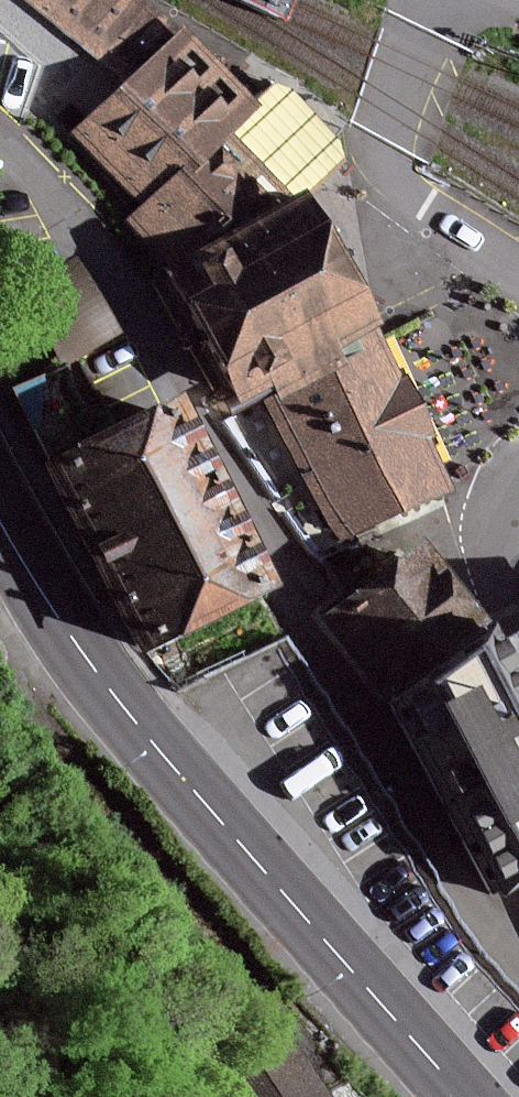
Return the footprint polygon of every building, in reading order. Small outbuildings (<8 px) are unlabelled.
[(128,84),(175,35),(166,27),(138,0),(40,0),(113,70),(128,84)] [(249,183),(264,168),(224,130),(248,105),(175,35),(128,84),(77,138),(133,191),(150,207),(132,226),(171,264),(279,210),(249,183)] [(311,194),(279,210),(171,264),(163,267),(203,333),(241,397),(381,320),(348,261),(311,194)] [(435,456),(469,442),(415,316),(382,330),(435,456)] [(343,536),(446,490),(443,483),(399,382),(383,340),(336,362),(308,378),(270,399),(320,493),(343,536)] [(148,646),(273,582),(183,401),(66,460),(148,646)] [(369,659),(396,697),(499,628),(424,548),(359,601),(340,618),(369,659)] [(501,891),(518,879),(518,669),(499,628),(396,697),(501,891)] [(296,1042),(232,1084),(241,1096),(332,1096),(296,1042)]
